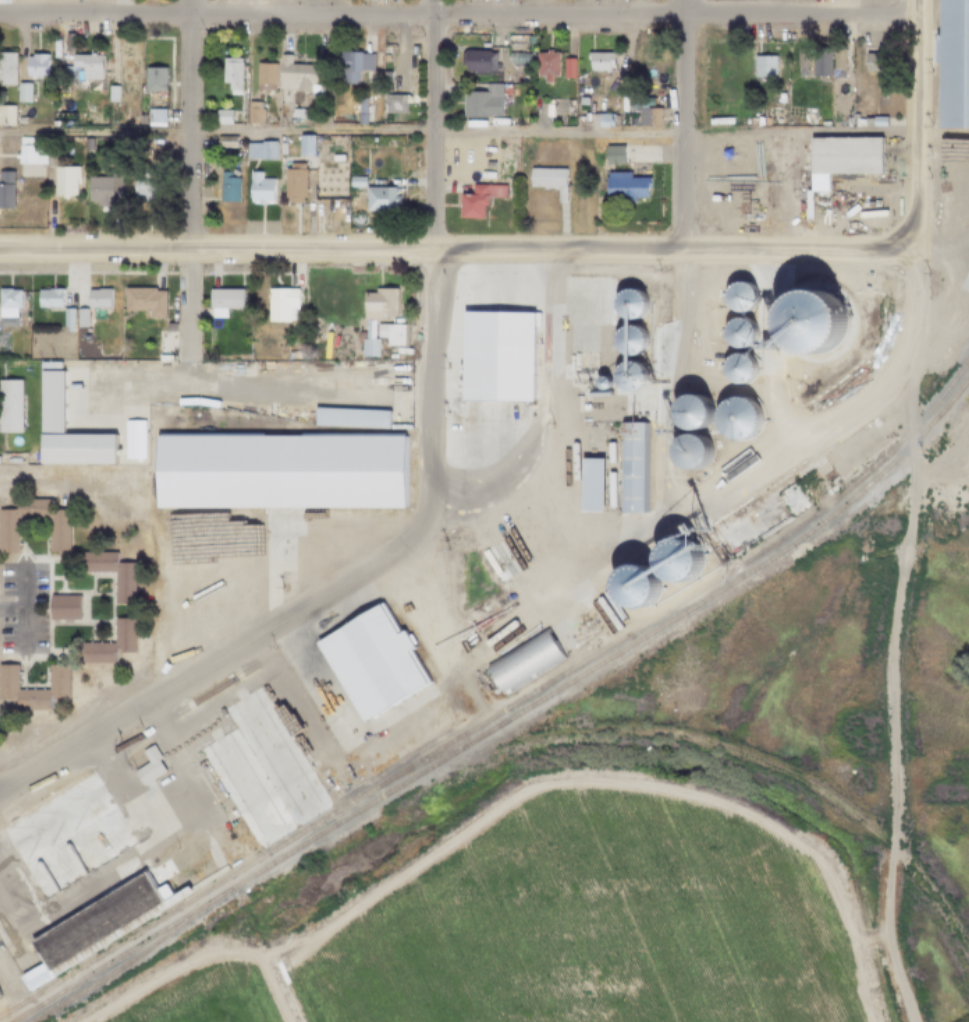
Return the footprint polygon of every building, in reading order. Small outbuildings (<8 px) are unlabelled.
[(934,35),(935,0),(968,0),(968,129),(934,129),(934,63),(930,63),(931,35),(934,35)] [(830,65),(827,65),(827,75),(809,75),(809,45),(827,45),(827,57),(830,57),(830,51),(841,52),(841,71),(830,71),(830,65)] [(794,46),(803,46),(803,76),(794,76),(794,46)] [(482,70),(462,70),(462,66),(458,66),(458,54),(462,54),(462,51),(487,51),(487,53),(492,53),(492,70),(482,70)] [(12,85),(0,85),(0,52),(12,52),(12,85)] [(371,53),(370,72),(354,72),(354,84),(338,84),(338,67),(339,67),(339,53),(371,53)] [(549,76),(549,83),(540,83),(540,76),(532,76),(532,53),(555,53),(555,76),(549,76)] [(586,60),(583,60),(583,53),(591,53),(611,53),(611,71),(586,71),(586,60)] [(45,79),(15,79),(15,57),(28,57),(28,55),(45,54),(45,64),(45,79)] [(98,64),(99,64),(99,81),(79,80),(80,67),(67,67),(68,54),(99,55),(98,64)] [(113,54),(132,55),(132,85),(113,85),(113,54)] [(279,90),(275,90),(276,54),(288,54),(287,65),(316,65),(316,91),(279,90)] [(862,54),(885,54),(885,74),(862,74),(862,54)] [(751,56),(773,56),(773,79),(750,79),(751,56)] [(224,84),(218,84),(219,58),(238,58),(237,84),(237,94),(224,94),(224,84)] [(560,58),(571,58),(571,79),(560,79),(560,58)] [(252,63),(272,63),(272,91),(252,90),(252,63)] [(70,84),(58,84),(59,68),(70,68),(70,84)] [(142,68),(162,68),(162,91),(142,91),(142,68)] [(28,83),(27,103),(14,103),(14,83),(28,83)] [(459,92),(483,92),(483,84),(498,84),(498,92),(498,118),(459,117),(459,92)] [(104,86),(115,86),(115,103),(104,102),(104,86)] [(381,95),(402,95),(402,114),(381,114),(381,95)] [(362,106),(369,106),(369,118),(362,118),(362,124),(355,124),(355,97),(362,98),(362,106)] [(244,102),(257,102),(257,124),(244,124),(244,102)] [(11,127),(0,127),(0,105),(11,106),(11,127)] [(812,108),(812,127),(800,127),(800,108),(812,108)] [(144,109),(162,109),(162,127),(144,126),(144,109)] [(212,109),(228,110),(228,124),(212,124),(212,109)] [(288,109),(302,109),(302,118),(288,118),(288,109)] [(636,109),(658,109),(658,127),(636,127),(636,109)] [(611,127),(594,127),(595,114),(611,114),(611,127)] [(870,117),(884,117),(884,127),(870,127),(870,117)] [(851,118),(867,119),(867,127),(851,127),(851,118)] [(163,145),(148,144),(148,136),(164,137),(163,145)] [(214,148),(214,136),(233,136),(233,148),(214,148)] [(295,136),(310,136),(310,154),(295,154),(295,136)] [(15,137),(33,137),(33,146),(42,146),(42,165),(26,165),(26,164),(15,164),(15,137)] [(399,137),(406,138),(406,147),(398,147),(399,137)] [(878,175),(823,175),(823,191),(806,191),(807,138),(817,138),(817,137),(878,138),(878,175)] [(269,143),(269,161),(243,161),(244,143),(257,143),(257,141),(269,141),(269,143)] [(602,146),(620,146),(619,164),(602,164),(602,146)] [(299,198),(299,204),(283,203),(283,198),(280,198),(280,170),(286,170),(286,163),(301,164),(301,170),(302,170),(302,198),(299,198)] [(72,195),(68,195),(68,198),(58,198),(58,195),(54,195),(54,179),(49,179),(49,167),(76,168),(76,179),(72,179),(72,195)] [(526,187),(526,168),(562,169),(562,178),(563,178),(563,203),(553,203),(553,187),(526,187)] [(129,197),(129,169),(153,169),(153,198),(129,197)] [(9,208),(0,207),(0,171),(9,171),(9,184),(9,208)] [(236,177),(235,202),(222,202),(222,201),(216,201),(216,172),(228,172),(228,177),(236,177)] [(257,179),(270,179),(269,204),(253,204),(246,204),(246,172),(257,173),(257,179)] [(646,178),(646,198),(627,198),(627,200),(602,199),(602,172),(627,173),(627,178),(646,178)] [(345,177),(361,177),(361,189),(345,189),(345,177)] [(726,177),(745,177),(745,200),(726,200),(726,177)] [(107,203),(107,207),(93,206),(93,202),(83,202),(84,178),(107,178),(107,203)] [(479,206),(479,218),(456,218),(456,194),(470,195),(470,185),(501,185),(501,198),(483,198),(483,206),(479,206)] [(391,206),(391,212),(363,212),(363,187),(391,187),(391,196),(397,196),(397,206),(391,206)] [(144,318),(144,311),(120,311),(120,288),(152,288),(152,291),(162,291),(162,318),(144,318)] [(14,327),(0,327),(0,289),(7,289),(7,290),(16,290),(16,308),(14,308),(14,327)] [(45,308),(34,308),(34,290),(45,290),(45,289),(57,289),(57,311),(45,311),(45,308)] [(84,290),(94,290),(94,289),(106,289),(106,310),(94,310),(94,308),(84,308),(84,290)] [(207,317),(207,308),(205,308),(205,289),(239,289),(239,308),(223,308),(223,317),(207,317)] [(285,321),(285,323),(264,322),(264,289),(282,289),(294,289),(294,307),(292,307),(292,321),(285,321)] [(371,293),(371,289),(393,289),(393,316),(382,316),(382,320),(371,320),(371,340),(375,340),(375,357),(358,357),(358,340),(362,340),(362,320),(359,320),(359,293),(371,293)] [(539,306),(542,306),(546,306),(546,370),(542,370),(538,370),(539,306)] [(68,327),(68,332),(63,332),(63,327),(60,327),(60,309),(70,309),(69,327),(68,327)] [(73,309),(84,309),(84,328),(73,328),(73,309)] [(162,332),(162,324),(172,324),(172,332),(162,332)] [(373,325),(384,325),(384,324),(400,324),(400,347),(384,347),(384,338),(373,338),(373,325)] [(595,377),(595,353),(568,353),(568,377),(595,377)] [(36,435),(36,372),(58,372),(58,435),(111,435),(110,464),(35,464),(35,435),(36,435)] [(17,433),(0,433),(0,380),(17,380),(17,433)] [(680,427),(687,430),(695,430),(702,426),(706,420),(708,412),(706,405),(701,399),(695,397),(689,396),(683,398),(678,401),(675,407),(674,412),(674,418),(677,423),(680,427)] [(311,408),(385,411),(384,430),(310,427),(311,408)] [(122,421),(141,421),(141,458),(122,458),(122,421)] [(639,423),(639,513),(577,513),(577,558),(548,558),(548,422),(577,422),(577,423),(639,423)] [(152,510),(152,433),(400,433),(399,510),(152,510)] [(680,466),(687,469),(695,469),(702,465),(706,459),(708,451),(706,444),(701,438),(695,436),(689,435),(683,437),(678,440),(675,446),(674,451),(674,457),(677,462),(680,466)] [(808,507),(594,641),(572,605),(785,471),(808,507)] [(49,521),(48,552),(68,552),(68,510),(51,510),(51,500),(16,499),(15,510),(0,510),(0,554),(17,554),(18,520),(49,521)] [(131,563),(131,603),(111,604),(111,572),(78,571),(78,552),(113,553),(113,563),(131,563)] [(509,586),(511,587),(514,587),(516,586),(518,584),(518,581),(518,579),(516,577),(514,576),(512,575),(510,576),(508,577),(507,579),(506,581),(507,583),(507,585),(509,586)] [(46,620),(46,595),(76,596),(76,620),(46,620)] [(424,683),(358,723),(309,645),(374,604),(393,634),(397,631),(410,649),(405,652),(424,683)] [(111,654),(111,664),(80,663),(80,644),(111,644),(111,619),(130,619),(130,654),(111,654)] [(560,659),(499,695),(481,664),(543,629),(560,659)] [(13,701),(0,700),(0,666),(14,667),(13,691),(44,691),(45,665),(64,665),(64,700),(45,700),(45,712),(13,712),(13,701)] [(246,692),(245,691),(285,668),(332,747),(302,765),(327,806),(290,830),(216,710),(246,692)] [(343,746),(358,777),(447,733),(435,709),(431,711),(428,705),(343,746)] [(191,752),(226,730),(288,832),(253,854),(191,752)] [(155,762),(161,773),(138,787),(129,772),(144,763),(137,752),(149,745),(158,760),(155,762)] [(354,785),(329,800),(317,780),(341,765),(354,785)] [(14,863),(0,840),(0,822),(85,770),(107,806),(14,863)] [(38,898),(17,864),(110,808),(131,842),(38,898)] [(51,925),(37,902),(130,844),(144,867),(51,925)] [(42,973),(24,945),(141,874),(158,902),(42,973)] [(167,895),(159,899),(153,887),(161,882),(167,895)] [(23,994),(13,980),(35,966),(44,980),(23,994)]
